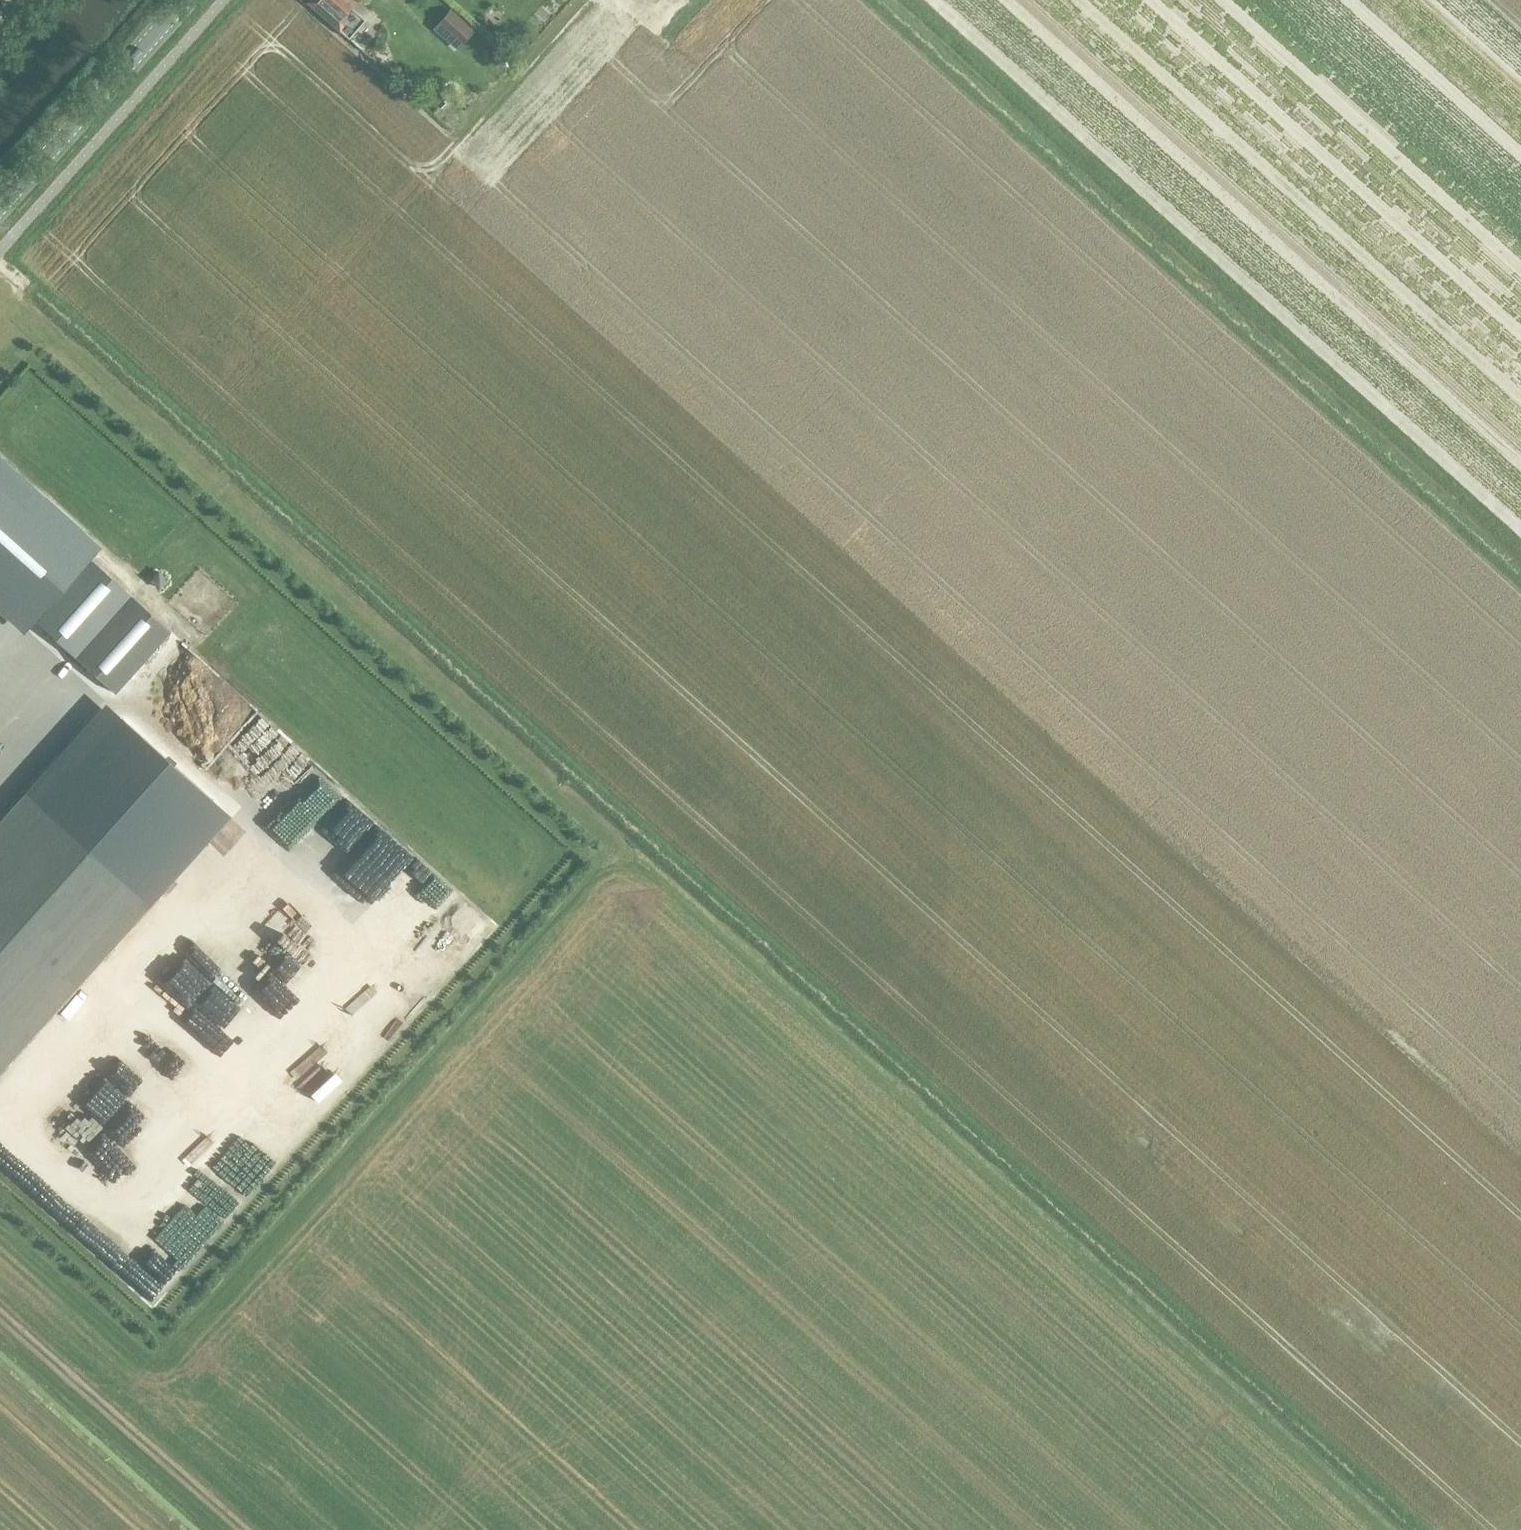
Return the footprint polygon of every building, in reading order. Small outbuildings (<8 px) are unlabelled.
[(351,6),(344,0),(307,0),(306,1),(334,26),(351,6)] [(455,50),(474,30),(451,9),(432,28),(455,50)] [(35,621),(90,558),(0,477),(0,589),(35,621)] [(170,630),(132,595),(76,658),(115,692),(170,630)] [(0,856),(0,1035),(132,888),(213,799),(123,719),(43,808),(0,856)]
